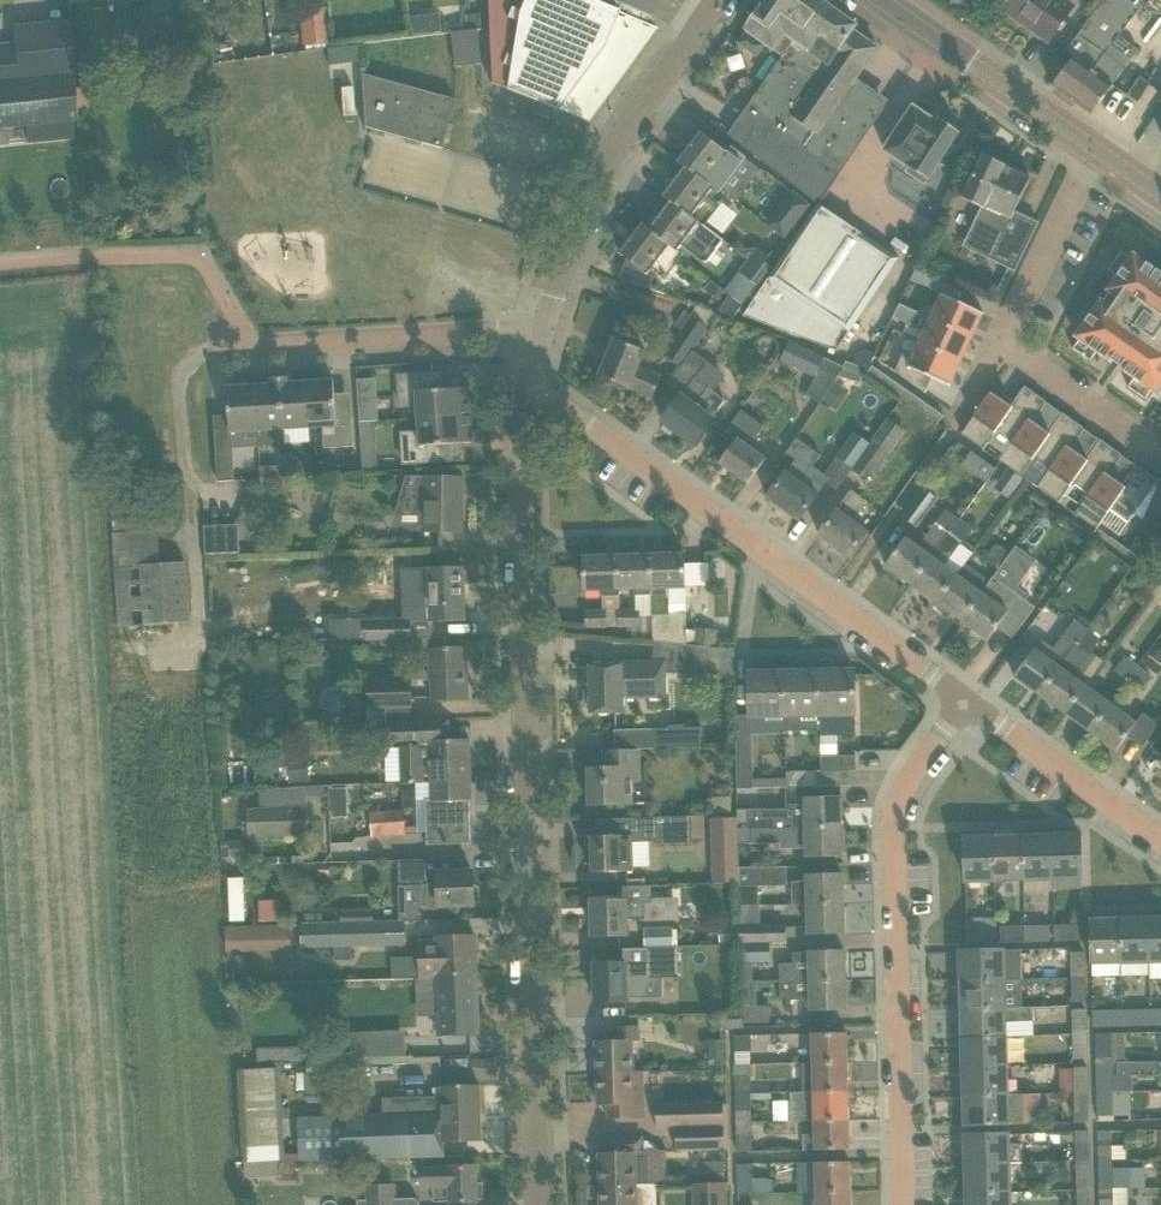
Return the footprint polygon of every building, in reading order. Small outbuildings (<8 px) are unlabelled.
[(587,123),(656,29),(641,22),(645,13),(649,15),(655,0),(487,0),(486,1),(490,82),(587,123)] [(820,205),(885,107),(852,84),(878,48),(854,31),(858,26),(821,0),(765,0),(744,30),(747,32),(739,43),(759,57),(766,46),(775,52),(775,51),(783,56),(729,135),(820,205)] [(1053,37),(1075,5),(1069,0),(1007,0),(1001,9),(1019,22),(1023,16),(1053,37)] [(1064,51),(1072,57),(1052,86),(1092,115),(1139,50),(1119,35),(1143,1),(1142,0),(1101,0),(1064,51)] [(302,45),(325,43),(323,8),(299,10),(302,45)] [(465,15),(467,30),(476,29),(482,28),(480,13),(465,15)] [(437,14),(409,17),(411,36),(439,32),(437,14)] [(77,120),(72,72),(75,72),(70,25),(13,30),(14,43),(0,44),(0,128),(77,120)] [(449,32),(454,68),(480,64),(479,63),(475,30),(476,30),(476,29),(467,30),(449,32)] [(356,46),(327,50),(330,65),(358,61),(356,46)] [(201,47),(186,51),(188,62),(204,59),(201,47)] [(364,126),(441,148),(454,100),(361,74),(364,126)] [(1140,76),(1127,95),(1138,102),(1150,82),(1140,76)] [(352,87),(340,87),(342,116),(354,115),(352,87)] [(907,172),(924,183),(927,179),(929,180),(960,132),(940,119),(938,123),(914,107),(885,151),(910,167),(907,172)] [(719,194),(746,157),(732,146),(727,153),(701,132),(691,145),(681,146),(683,156),(678,162),(686,167),(719,194)] [(985,154),(964,196),(982,206),(968,237),(977,241),(995,250),(990,259),(1000,263),(1015,271),(1039,223),(1015,211),(1031,178),(1006,166),(1006,165),(985,154)] [(663,196),(671,201),(705,228),(705,227),(723,204),(715,199),(719,194),(686,167),(676,179),(666,181),(668,190),(663,196)] [(811,205),(793,191),(767,225),(785,239),(811,205)] [(681,246),(705,265),(723,241),(705,227),(705,228),(671,201),(668,206),(658,207),(659,217),(650,229),(649,230),(677,251),(681,246)] [(744,316),(837,350),(899,258),(860,232),(859,235),(842,224),(844,222),(841,219),(839,221),(823,211),(775,282),(769,278),(744,316)] [(619,278),(650,290),(655,276),(648,274),(652,269),(665,279),(683,255),(677,251),(649,230),(650,229),(642,224),(638,229),(629,230),(630,240),(620,253),(626,258),(619,278)] [(747,260),(759,270),(770,256),(757,247),(756,249),(755,248),(741,250),(739,252),(748,259),(747,260)] [(1134,255),(1131,259),(1121,252),(1109,270),(1118,277),(1109,290),(1110,291),(1103,302),(1101,301),(1076,337),(1080,339),(1073,349),(1091,362),(1098,352),(1111,361),(1112,359),(1123,366),(1121,368),(1134,378),(1128,387),(1146,400),(1153,390),(1156,392),(1160,385),(1160,273),(1134,255)] [(730,293),(743,303),(757,284),(752,281),(759,270),(747,260),(725,289),(730,293)] [(916,269),(911,280),(942,294),(967,306),(973,293),(919,268),(918,270),(916,269)] [(717,312),(729,322),(743,303),(730,293),(717,312)] [(942,294),(931,319),(972,338),(984,313),(967,306),(942,294)] [(911,309),(900,304),(894,316),(905,322),(911,309)] [(665,355),(681,366),(683,368),(694,352),(692,351),(718,315),(708,311),(707,312),(698,305),(691,315),(686,311),(675,325),(682,330),(665,355)] [(961,361),(972,338),(931,319),(920,342),(961,361)] [(600,376),(653,397),(661,377),(637,367),(644,350),(616,338),(600,376)] [(807,395),(820,403),(822,401),(821,401),(834,382),(834,383),(839,375),(844,367),(824,358),(825,356),(790,340),(780,361),(815,377),(807,395)] [(961,361),(920,342),(913,357),(904,353),(895,372),(925,393),(933,378),(950,386),(961,361)] [(662,421),(694,444),(712,418),(725,400),(708,387),(720,371),(694,352),(683,368),(681,366),(668,385),(681,395),(662,421)] [(844,367),(839,375),(859,382),(864,368),(846,361),(844,367)] [(417,404),(418,412),(476,409),(475,400),(469,400),(468,388),(432,390),(431,376),(433,375),(433,374),(398,376),(400,405),(417,404)] [(280,378),(284,429),(309,428),(306,382),(288,383),(288,377),(280,378)] [(254,385),(257,431),(258,445),(285,444),(284,429),(280,378),(273,378),(273,384),(254,385)] [(372,378),(357,379),(359,421),(375,420),(379,420),(377,392),(372,392),(372,378)] [(322,427),(324,448),(353,446),(351,416),(336,417),(334,380),(306,382),(309,428),(322,427)] [(254,385),(227,387),(231,443),(245,442),(244,432),(257,431),(254,385)] [(992,392),(962,434),(984,449),(990,440),(1006,452),(1014,441),(1016,442),(1031,420),(1045,401),(1025,386),(1011,406),(992,392)] [(402,435),(404,463),(439,461),(439,459),(437,459),(436,445),(472,443),(471,431),(477,430),(476,409),(418,412),(419,434),(402,435)] [(719,463),(748,483),(765,460),(749,449),(765,427),(741,410),(726,431),(737,439),(719,463)] [(1069,447),(1083,427),(1063,413),(1049,433),(1031,420),(1016,442),(1014,441),(1000,460),(1022,475),(1036,456),(1052,467),(1054,469),(1069,447)] [(852,469),(871,482),(908,432),(888,418),(870,443),(871,444),(852,469)] [(836,457),(852,469),(871,444),(870,443),(854,432),(836,457)] [(767,498),(799,521),(818,495),(817,495),(829,478),(813,466),(821,455),(797,438),(786,453),(796,460),(787,473),(786,472),(767,498)] [(1091,495),(1107,474),(1121,454),(1100,440),(1086,459),(1069,447),(1054,469),(1052,467),(1038,487),(1059,502),(1073,483),(1089,494),(1091,495)] [(290,452),(285,453),(286,465),(286,470),(287,470),(304,469),(303,464),(290,452)] [(970,452),(963,466),(989,477),(995,464),(970,452)] [(232,454),(216,455),(218,481),(233,481),(232,454)] [(377,457),(361,458),(362,471),(378,470),(377,457)] [(1129,522),(1158,481),(1138,466),(1124,486),(1107,474),(1091,495),(1089,494),(1075,514),(1095,528),(1109,508),(1129,522)] [(994,488),(1009,499),(1024,478),(1009,468),(994,488)] [(406,476),(397,509),(424,510),(424,532),(463,532),(464,477),(440,477),(425,477),(406,476)] [(1160,515),(1160,481),(1149,510),(1160,515)] [(901,515),(917,527),(936,500),(921,489),(901,515)] [(819,535),(850,557),(867,533),(852,522),(867,502),(852,491),(838,512),(836,511),(819,535)] [(111,500),(113,532),(171,528),(171,518),(169,494),(117,497),(117,500),(111,500)] [(885,566),(911,584),(959,517),(947,508),(918,547),(905,538),(885,566)] [(911,584),(937,602),(957,575),(945,567),(973,528),(959,517),(911,584)] [(240,552),(239,522),(204,524),(206,553),(240,552)] [(113,534),(119,627),(189,622),(185,562),(148,565),(148,559),(134,560),(132,533),(113,534)] [(1099,541),(1091,553),(1125,575),(1132,564),(1099,541)] [(986,560),(999,569),(1010,554),(997,545),(986,560)] [(602,589),(603,596),(618,595),(617,556),(602,557),(600,554),(589,554),(587,557),(584,558),(585,590),(602,589)] [(653,616),(653,639),(654,639),(653,641),(683,643),(683,644),(686,645),(686,613),(670,613),(670,589),(685,589),(684,555),(651,556),(653,616)] [(651,556),(617,556),(618,595),(620,595),(619,591),(635,591),(635,608),(620,608),(620,611),(619,611),(619,626),(640,626),(640,616),(653,616),(651,556)] [(1151,595),(1160,582),(1160,575),(1139,559),(1134,566),(1133,565),(1129,571),(1131,572),(1134,568),(1145,575),(1138,585),(1151,595)] [(428,591),(429,622),(441,622),(465,621),(464,567),(402,568),(403,592),(428,591)] [(937,602),(962,621),(982,593),(957,575),(937,602)] [(962,621),(988,639),(997,627),(1012,638),(1035,607),(994,577),(982,593),(962,621)] [(586,612),(586,627),(619,626),(619,611),(586,612)] [(1059,668),(1040,695),(1065,713),(1085,686),(1073,678),(1113,623),(1101,614),(1089,630),(1087,629),(1077,644),(1059,668)] [(1074,620),(1064,634),(1077,644),(1087,629),(1074,620)] [(366,622),(367,639),(411,637),(410,621),(366,622)] [(701,646),(717,647),(718,633),(719,630),(695,628),(694,645),(701,646)] [(710,675),(735,678),(734,650),(734,649),(717,647),(701,646),(694,645),(686,645),(683,644),(681,672),(710,675)] [(431,680),(431,702),(444,701),(468,700),(466,646),(442,647),(428,648),(429,680),(431,680)] [(293,666),(304,665),(304,648),(293,648),(293,666)] [(1014,677),(1040,695),(1059,668),(1034,649),(1014,677)] [(1114,671),(1127,680),(1137,666),(1125,657),(1114,671)] [(591,686),(585,686),(586,710),(591,710),(591,712),(623,711),(623,698),(666,697),(665,661),(620,662),(620,665),(590,666),(591,679),(591,686)] [(1127,680),(1141,690),(1151,676),(1137,666),(1127,680)] [(831,715),(831,734),(856,733),(855,671),(819,672),(820,715),(831,715)] [(784,673),(785,716),(820,715),(819,672),(784,673)] [(749,673),(750,716),(785,716),(784,673),(749,673)] [(369,679),(370,709),(409,708),(409,678),(369,679)] [(1065,713),(1090,732),(1110,704),(1085,686),(1065,713)] [(1090,732),(1116,750),(1136,723),(1110,704),(1090,732)] [(400,746),(401,783),(470,780),(469,739),(449,740),(448,720),(386,722),(387,742),(417,741),(417,746),(400,746)] [(685,725),(668,726),(668,729),(653,729),(653,749),(702,747),(701,727),(685,728),(685,725)] [(229,732),(219,733),(221,752),(231,751),(229,732)] [(1151,747),(1160,754),(1160,734),(1151,747)] [(589,785),(586,785),(586,801),(589,801),(589,805),(613,805),(632,804),(632,780),(641,780),(641,750),(627,750),(603,751),(603,769),(589,769),(589,785)] [(751,755),(736,756),(737,788),(737,791),(752,790),(752,780),(751,774),(751,755)] [(821,757),(821,772),(857,770),(856,755),(821,757)] [(309,759),(289,759),(290,784),(309,783),(309,759)] [(786,773),(786,788),(816,787),(816,772),(786,773)] [(431,800),(425,800),(427,834),(427,845),(470,843),(469,801),(471,801),(470,780),(431,782),(431,800)] [(267,809),(248,809),(249,835),(308,834),(307,796),(306,785),(290,786),(267,787),(267,788),(267,809)] [(712,797),(713,814),(732,813),(731,797),(712,797)] [(757,809),(748,809),(748,828),(748,830),(841,827),(840,798),(816,799),(806,799),(806,804),(791,804),(791,809),(787,809),(757,809)] [(333,803),(334,816),(348,816),(347,802),(333,803)] [(371,811),(372,836),(406,835),(405,810),(371,811)] [(590,836),(592,872),(633,871),(632,842),(655,841),(656,844),(693,843),(692,815),(603,819),(604,836),(590,836)] [(737,821),(714,822),(715,859),(738,858),(738,844),(737,830),(737,821)] [(807,847),(808,856),(842,855),(841,827),(748,830),(737,830),(738,844),(780,843),(781,848),(807,847)] [(1022,837),(1023,879),(1052,878),(1051,836),(1022,837)] [(1051,836),(1052,878),(1082,877),(1081,836),(1051,836)] [(993,838),(994,880),(1023,879),(1022,837),(993,838)] [(964,839),(965,881),(994,880),(993,838),(964,839)] [(250,840),(221,841),(222,856),(231,856),(231,858),(251,857),(250,840)] [(418,886),(419,906),(473,904),(480,902),(479,887),(473,885),(472,872),(438,873),(438,874),(428,874),(427,859),(398,860),(399,886),(418,886)] [(741,867),(741,907),(761,906),(760,885),(788,885),(788,867),(741,867)] [(792,881),(793,905),(808,904),(808,905),(843,904),(842,875),(807,876),(808,881),(792,881)] [(593,902),(594,936),(626,935),(626,917),(645,916),(646,921),(680,919),(679,897),(650,898),(649,885),(624,886),(624,901),(593,902)] [(280,900),(259,901),(260,922),(280,921),(280,900)] [(808,905),(809,933),(844,932),(843,904),(808,905)] [(741,907),(741,945),(770,944),(770,943),(786,942),(786,924),(761,924),(761,906),(741,907)] [(343,908),(344,921),(374,921),(373,907),(343,908)] [(966,919),(967,944),(996,943),(996,918),(966,919)] [(1150,963),(1148,919),(1120,920),(1121,964),(1122,964),(1150,963)] [(1160,963),(1160,919),(1148,919),(1150,963),(1160,963)] [(335,947),(335,960),(352,959),(352,947),(405,945),(404,920),(374,921),(344,921),(301,923),(302,948),(335,947)] [(1090,921),(1091,965),(1121,964),(1120,920),(1090,921)] [(738,924),(719,926),(720,942),(739,941),(738,924)] [(1024,926),(1025,942),(1050,941),(1050,925),(1024,926)] [(1059,925),(1059,941),(1084,940),(1083,925),(1059,925)] [(226,950),(227,950),(228,950),(266,949),(266,926),(227,927),(226,927),(226,950)] [(1001,927),(1002,943),(1025,942),(1024,926),(1001,927)] [(646,931),(647,946),(673,945),(673,930),(646,931)] [(421,940),(422,979),(437,979),(476,977),(474,936),(435,937),(435,940),(421,940)] [(741,945),(741,980),(753,980),(753,962),(770,961),(770,944),(741,945)] [(618,963),(595,964),(595,1002),(620,1002),(627,1002),(627,983),(627,978),(678,977),(678,948),(678,946),(648,947),(648,948),(623,949),(623,963),(618,963)] [(961,951),(962,981),(1004,980),(1021,979),(1021,950),(961,951)] [(780,963),(780,981),(845,980),(844,951),(793,952),(794,963),(780,963)] [(1071,952),(1072,978),(1085,978),(1084,952),(1071,952)] [(478,1034),(476,977),(437,979),(439,1035),(478,1034)] [(1072,978),(1073,1001),(1086,1001),(1085,978),(1072,978)] [(811,999),(811,1009),(846,1009),(845,980),(780,981),(780,1000),(811,999)] [(962,981),(963,1009),(1034,1008),(1034,1006),(1005,1007),(1004,980),(962,981)] [(742,1012),(743,1023),(771,1022),(770,1005),(744,1006),(744,1012),(742,1012)] [(963,1009),(963,1038),(1005,1037),(1005,1022),(1034,1021),(1034,1008),(963,1009)] [(1073,1010),(1074,1036),(1087,1035),(1086,1009),(1073,1010)] [(1122,1010),(1122,1026),(1151,1026),(1151,1009),(1122,1010)] [(1151,1026),(1160,1025),(1160,1009),(1151,1009),(1151,1026)] [(1093,1010),(1093,1027),(1122,1026),(1122,1010),(1093,1010)] [(597,1041),(597,1073),(633,1072),(633,1042),(639,1042),(638,1026),(616,1026),(616,1040),(597,1041)] [(330,1059),(406,1055),(405,1030),(329,1033),(330,1059)] [(812,1034),(813,1064),(847,1063),(846,1033),(812,1034)] [(1096,1033),(1097,1064),(1112,1064),(1112,1062),(1118,1062),(1118,1063),(1124,1063),(1124,1033),(1096,1033)] [(734,1035),(735,1052),(750,1051),(750,1034),(734,1035)] [(1074,1036),(1074,1059),(1088,1058),(1087,1035),(1074,1036)] [(963,1038),(964,1067),(1006,1066),(1005,1037),(963,1038)] [(724,1070),(724,1039),(710,1040),(710,1071),(724,1070)] [(309,1061),(310,1101),(339,1100),(338,1060),(309,1061)] [(792,1092),(792,1093),(848,1091),(847,1063),(813,1064),(802,1064),(802,1091),(792,1092)] [(1097,1064),(1097,1092),(1113,1092),(1113,1091),(1113,1085),(1112,1064),(1097,1064)] [(735,1065),(736,1095),(751,1094),(751,1065),(735,1065)] [(964,1067),(965,1096),(1007,1095),(1006,1066),(964,1067)] [(245,1069),(249,1162),(281,1161),(278,1067),(245,1069)] [(1074,1068),(1075,1093),(1089,1093),(1088,1068),(1074,1068)] [(608,1119),(619,1119),(644,1118),(643,1072),(633,1072),(597,1073),(598,1106),(608,1106),(608,1119)] [(391,1113),(340,1115),(340,1116),(342,1159),(422,1157),(432,1156),(444,1156),(444,1142),(457,1142),(481,1141),(479,1085),(455,1086),(441,1086),(442,1111),(391,1113)] [(814,1120),(814,1121),(849,1120),(848,1091),(792,1093),(793,1120),(814,1120)] [(1097,1092),(1098,1116),(1114,1116),(1113,1092),(1097,1092)] [(1075,1093),(1075,1123),(1089,1123),(1089,1093),(1075,1093)] [(736,1095),(736,1123),(752,1123),(751,1094),(736,1095)] [(965,1096),(965,1125),(1024,1124),(1023,1095),(1007,1095),(965,1096)] [(677,1127),(724,1125),(723,1104),(656,1106),(657,1127),(677,1127)] [(309,1116),(311,1152),(328,1151),(326,1115),(309,1116)] [(804,1134),(804,1151),(850,1150),(849,1120),(814,1121),(815,1134),(804,1134)] [(736,1123),(737,1152),(753,1151),(752,1123),(736,1123)] [(677,1127),(677,1151),(725,1149),(724,1125),(677,1127)] [(1075,1131),(1076,1161),(1091,1161),(1090,1130),(1075,1131)] [(1098,1131),(1099,1161),(1112,1161),(1112,1160),(1126,1160),(1126,1145),(1112,1145),(1112,1131),(1098,1131)] [(966,1135),(966,1165),(1009,1163),(1008,1134),(966,1135)] [(604,1153),(599,1153),(600,1185),(605,1185),(635,1185),(649,1184),(648,1151),(642,1152),(641,1138),(620,1139),(604,1139),(604,1153)] [(465,1167),(464,1155),(444,1156),(432,1156),(422,1157),(423,1187),(433,1187),(434,1201),(449,1201),(449,1202),(478,1201),(478,1199),(482,1198),(482,1184),(477,1184),(476,1166),(465,1167)] [(296,1161),(278,1161),(278,1177),(296,1176),(296,1161)] [(725,1161),(695,1162),(696,1183),(726,1183),(725,1161)] [(1077,1187),(1077,1190),(1091,1190),(1091,1161),(1076,1161),(1077,1177),(1062,1178),(1062,1188),(1077,1187)] [(1099,1161),(1100,1190),(1128,1189),(1128,1188),(1145,1187),(1144,1167),(1113,1167),(1112,1161),(1099,1161)] [(815,1163),(816,1192),(850,1191),(850,1162),(826,1162),(826,1163),(815,1163)] [(737,1164),(738,1193),(765,1193),(765,1178),(753,1178),(753,1163),(737,1164)] [(966,1165),(967,1193),(1009,1192),(1009,1163),(966,1165)] [(1023,1163),(1009,1164),(1010,1175),(1023,1175),(1023,1163)] [(694,1204),(728,1204),(727,1183),(726,1183),(696,1183),(694,1183),(694,1204)] [(635,1185),(600,1185),(601,1204),(636,1204),(635,1185)] [(1100,1204),(1129,1204),(1128,1189),(1100,1190),(1100,1204)] [(1078,1204),(1092,1204),(1091,1190),(1077,1190),(1078,1204)] [(816,1204),(851,1204),(850,1191),(816,1192),(816,1204)] [(968,1204),(1010,1204),(1009,1192),(967,1193),(968,1204)]
